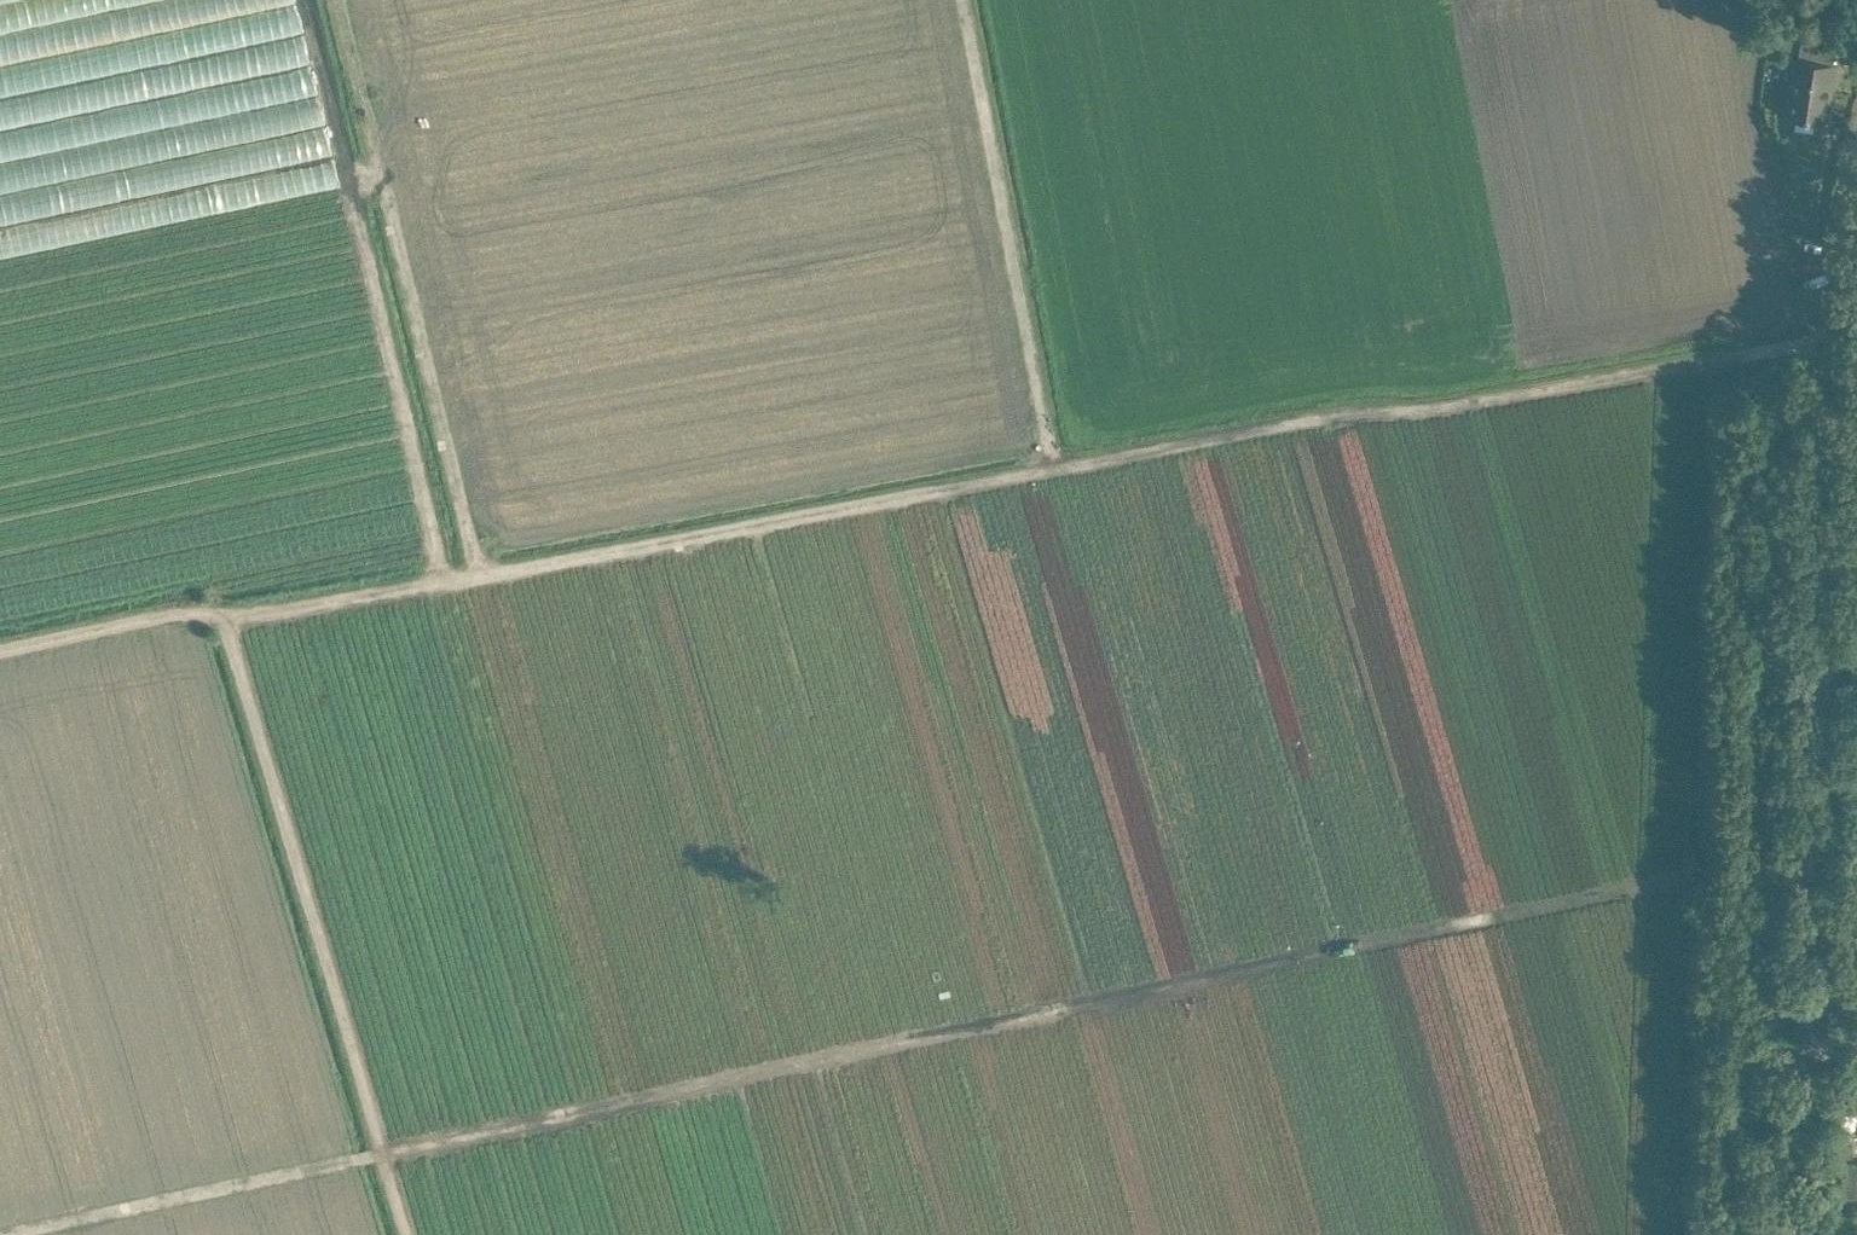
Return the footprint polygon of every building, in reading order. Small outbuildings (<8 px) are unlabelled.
[(1838,62),(1797,55),(1788,114),(1797,116),(1795,128),(1814,131),(1816,119),(1829,121),(1838,62)]
